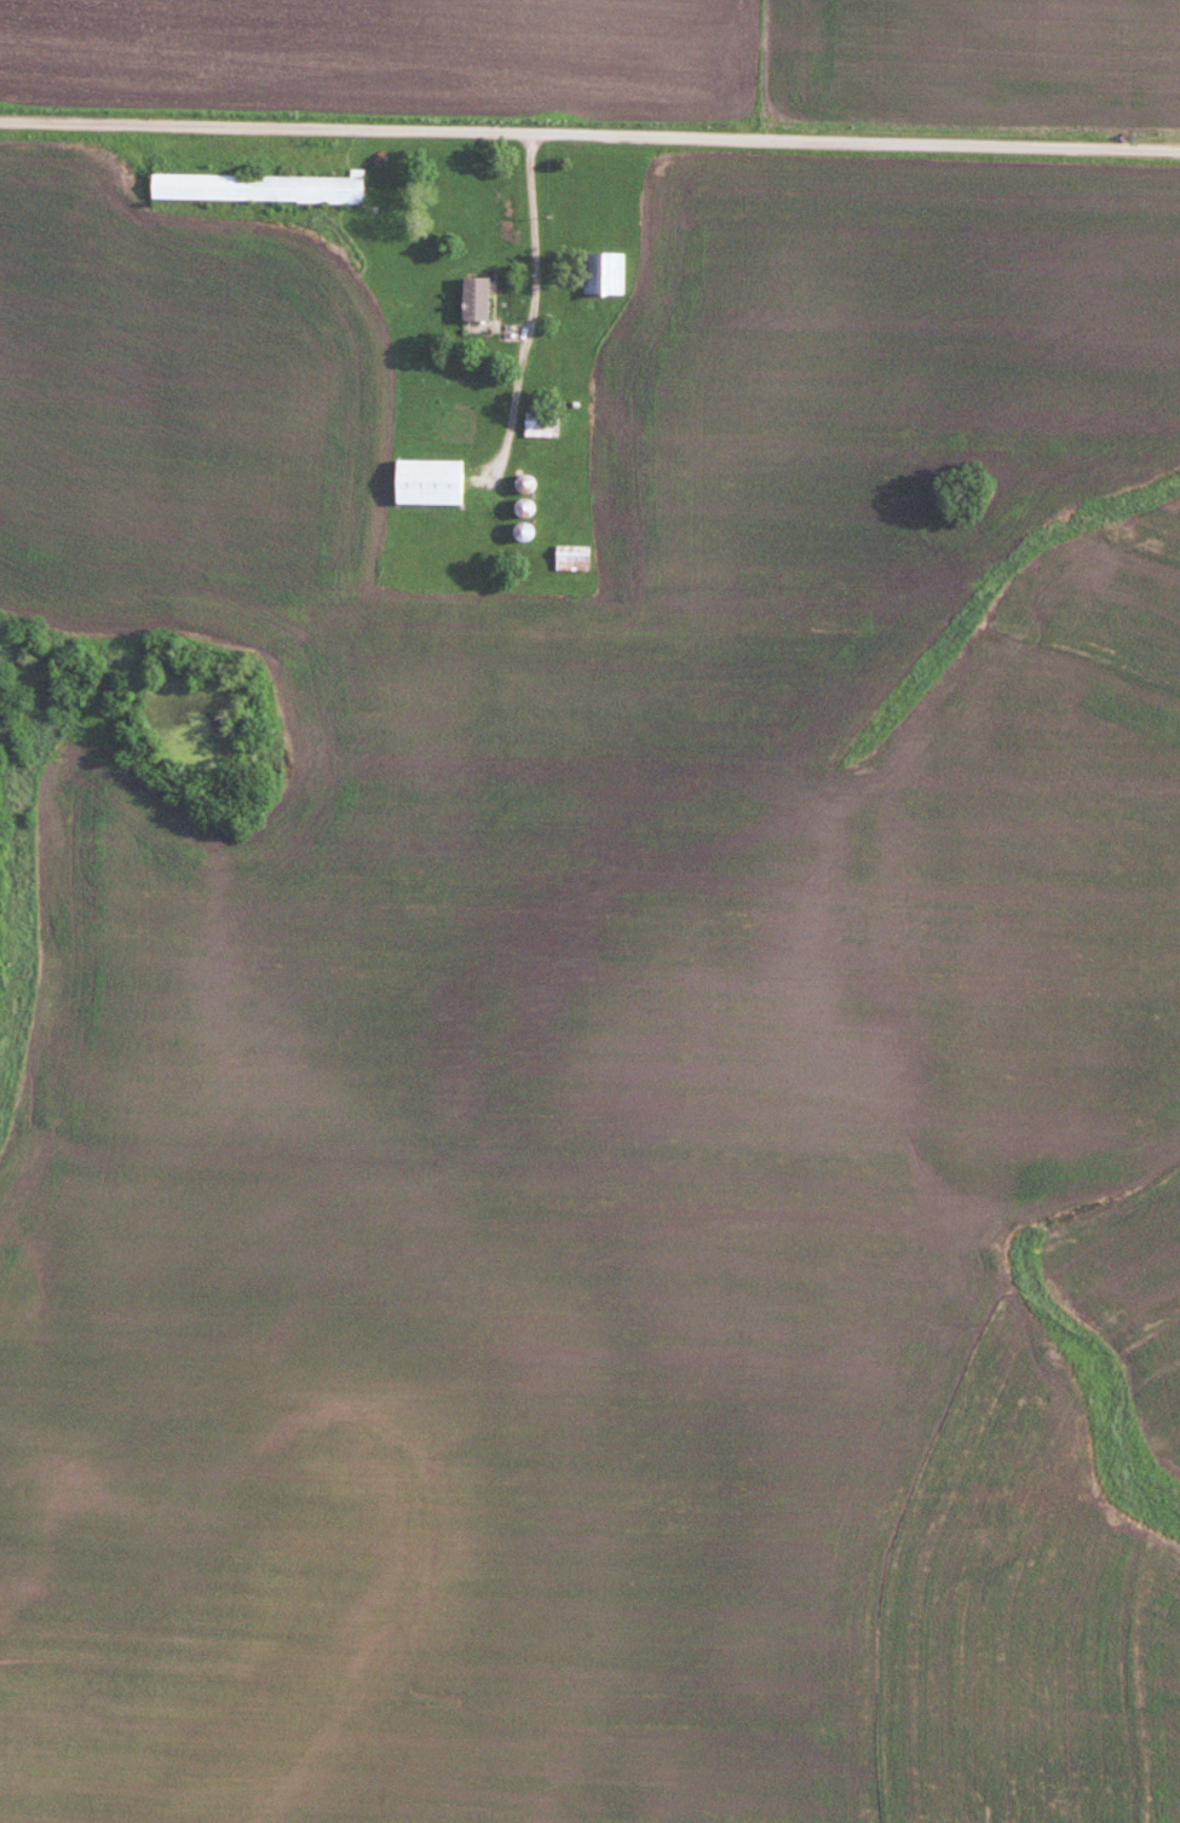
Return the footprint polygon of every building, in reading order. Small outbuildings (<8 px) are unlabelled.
[(348,175),(150,173),(150,199),(362,202),(362,168),(348,168),(348,175)] [(623,252),(584,252),(584,295),(623,295),(623,252)] [(489,276),(463,276),(463,320),(489,320),(489,276)] [(525,413),(525,436),(553,436),(553,413),(525,413)] [(396,504),(461,504),(461,460),(396,460),(396,504)] [(519,492),(532,491),(530,475),(518,476),(519,492)] [(589,544),(555,544),(555,569),(589,569),(589,544)]
